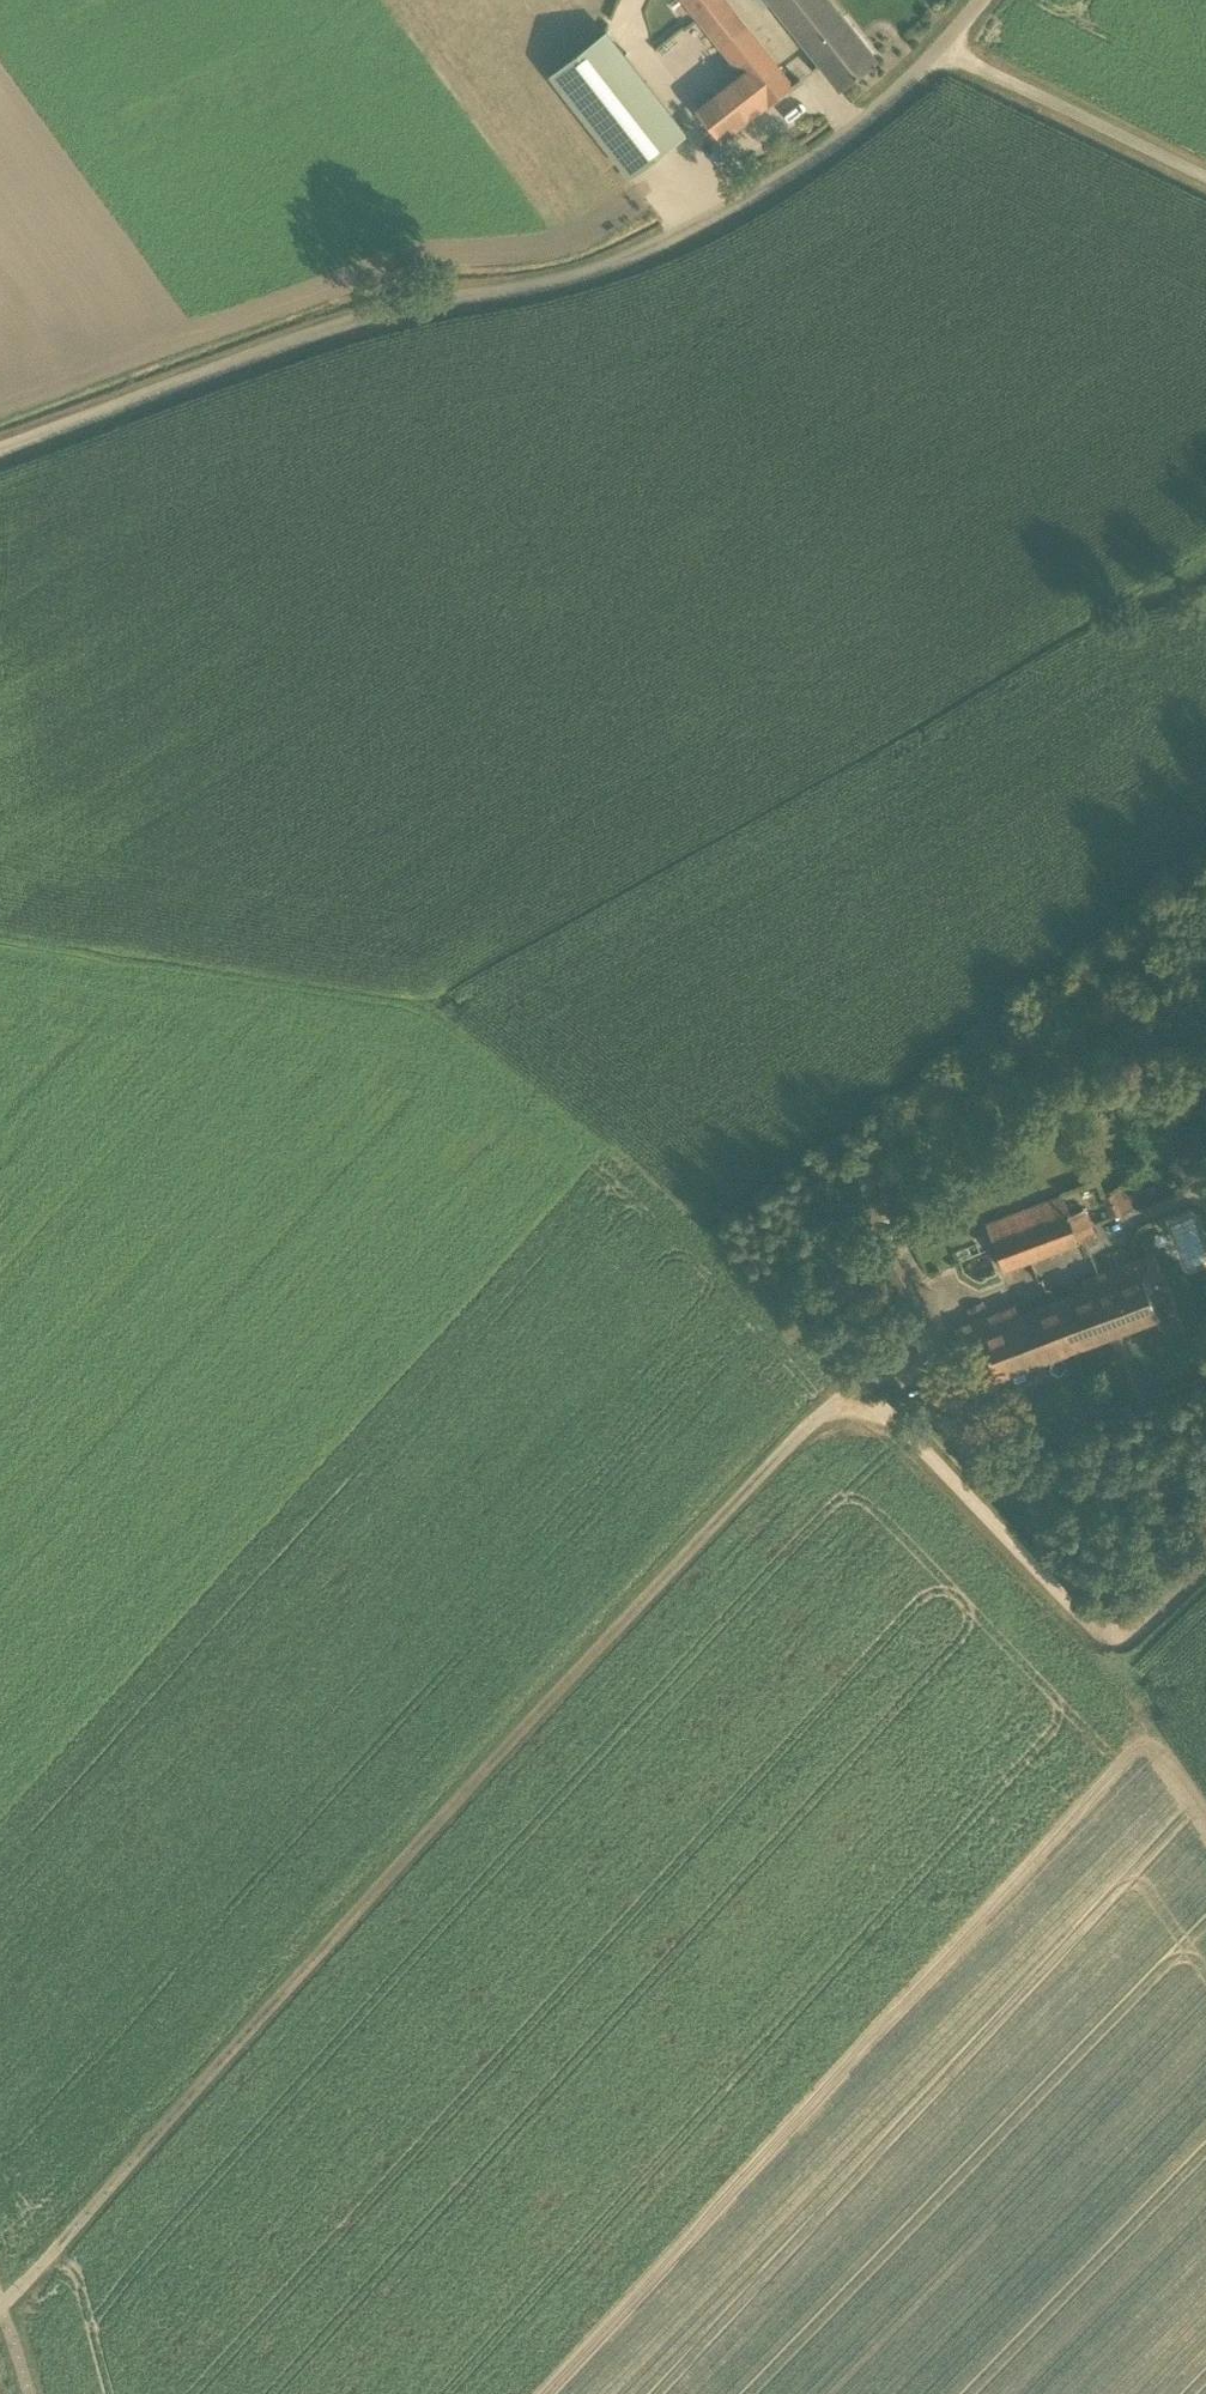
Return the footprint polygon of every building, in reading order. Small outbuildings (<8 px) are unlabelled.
[(724,0),(685,0),(765,107),(790,88),(724,0)] [(840,89),(878,60),(831,0),(770,0),(840,89)] [(551,73),(633,179),(690,134),(607,29),(551,73)] [(1110,1219),(1133,1210),(1126,1189),(1102,1198),(1110,1219)] [(1072,1215),(1064,1193),(986,1223),(1003,1270),(1096,1236),(1087,1210),(1072,1215)] [(997,1379),(1160,1318),(1138,1261),(1098,1276),(1105,1293),(982,1339),(983,1340),(965,1347),(980,1386),(997,1379)]
